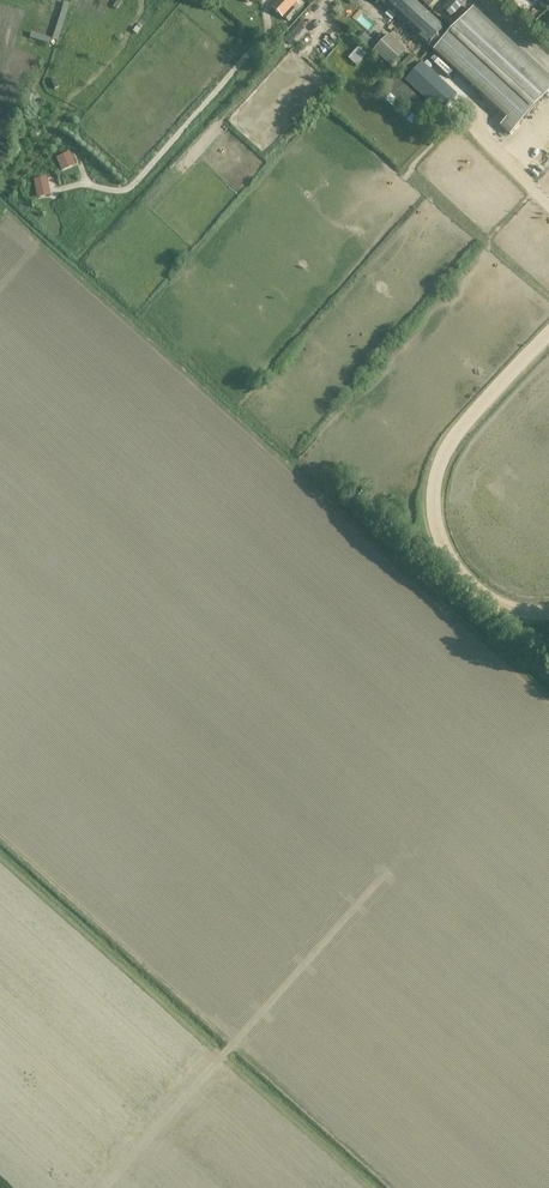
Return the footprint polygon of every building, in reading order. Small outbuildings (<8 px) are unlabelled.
[(276,11),(286,0),(270,0),(267,3),(276,11)] [(429,45),(444,28),(432,18),(437,13),(429,6),(425,11),(413,0),(378,0),(428,46),(429,45)] [(445,11),(451,17),(467,0),(456,0),(445,11)] [(59,40),(70,2),(64,1),(53,38),(59,40)] [(360,8),(353,15),(369,30),(375,23),(360,8)] [(436,48),(509,115),(500,125),(510,135),(548,93),(548,91),(466,15),(436,48)] [(375,40),(365,30),(355,40),(365,50),(375,40)] [(32,31),(31,36),(50,42),(52,37),(32,31)] [(401,52),(384,36),(369,52),(386,68),(401,52)] [(393,70),(398,74),(413,58),(408,54),(393,70)] [(413,58),(398,74),(442,115),(451,106),(440,97),(448,88),(414,56),(413,58)] [(57,156),(62,169),(77,163),(71,150),(57,156)] [(34,178),(38,197),(52,193),(48,174),(34,178)]
